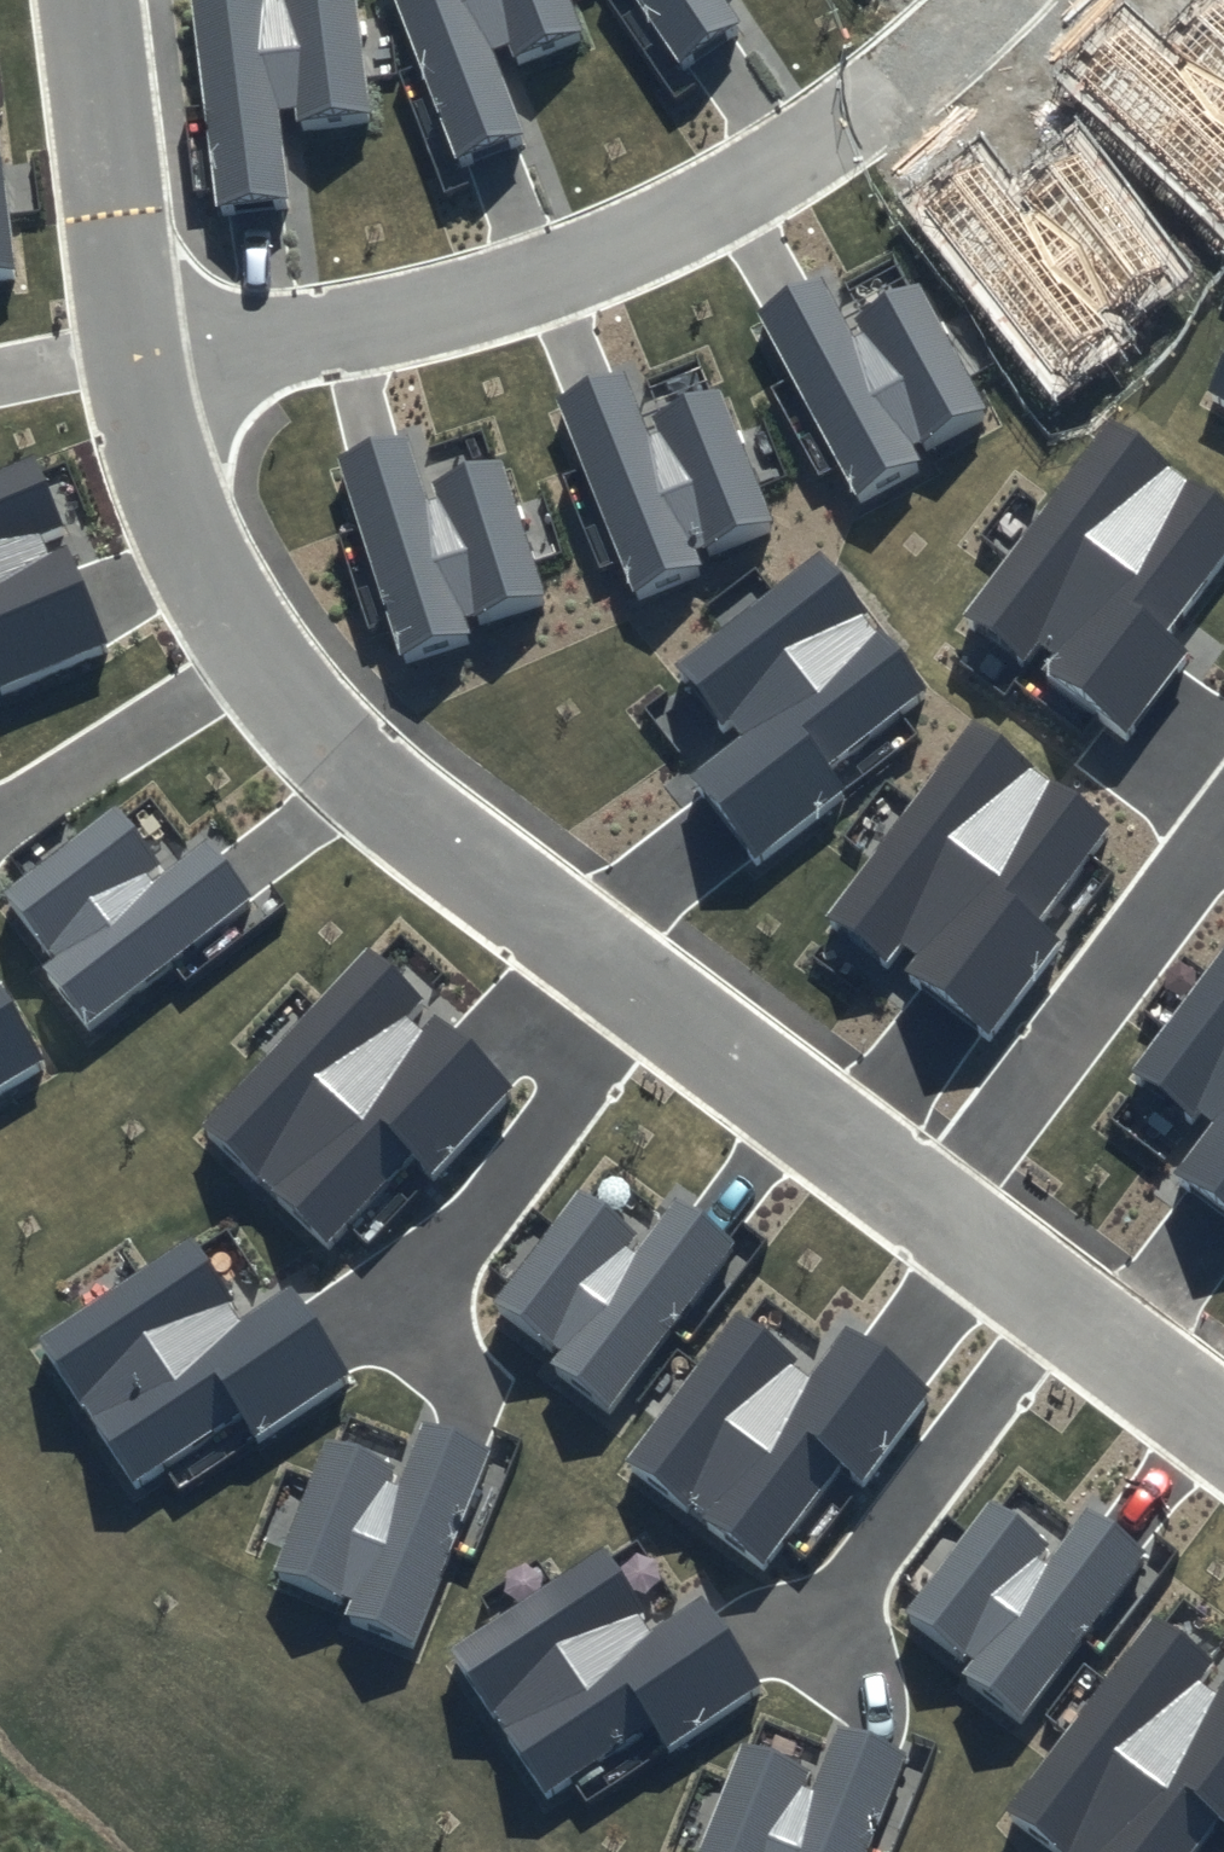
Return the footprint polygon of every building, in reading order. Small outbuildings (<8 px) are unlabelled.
[(357,0),(191,0),(215,204),(288,197),(279,108),(296,106),(297,118),(370,111),(357,0)] [(572,0),(396,0),(453,154),(523,130),(493,46),(509,40),(513,52),(582,27),(572,0)] [(680,63),(742,23),(727,0),(638,0),(680,63)] [(1180,51),(1196,68),(1184,79),(1133,27),(1080,79),(1223,225),(1223,9),(1180,51)] [(0,122),(0,279),(16,277),(0,122)] [(1100,308),(1164,260),(1079,150),(1027,190),(1041,208),(1028,218),(983,160),(924,205),(1050,368),(1110,321),(1100,308)] [(914,442),(983,403),(916,283),(859,314),(870,334),(855,342),(820,278),(755,314),(855,493),(922,456),(914,442)] [(696,545),(770,514),(718,387),(657,412),(666,432),(650,439),(622,371),(554,399),(632,589),(702,560),(696,545)] [(965,616),(1030,663),(1042,646),(1057,656),(1046,671),(1130,732),(1199,638),(1178,622),(1223,560),(1223,501),(1111,418),(965,616)] [(463,614),(540,592),(501,459),(438,478),(445,499),(429,504),(408,434),(337,455),(395,651),(468,630),(463,614)] [(32,455),(0,468),(0,684),(1,686),(108,642),(67,541),(45,549),(39,533),(61,524),(32,455)] [(826,554),(678,663),(733,739),(690,771),(757,863),(848,797),(822,762),(924,687),(826,554)] [(972,715),(827,913),(891,960),(904,942),(918,953),(907,967),(991,1029),(1061,934),(1040,919),(1114,818),(972,715)] [(161,863),(115,805),(0,893),(51,959),(43,965),(85,1019),(249,892),(206,837),(152,879),(148,873),(161,863)] [(425,1000),(367,946),(200,1127),(329,1245),(414,1153),(433,1171),(513,1085),(436,1014),(424,1028),(411,1016),(425,1000)] [(1141,1058),(1218,1115),(1177,1170),(1223,1204),(1223,946),(1141,1058)] [(43,1056),(0,985),(0,1082),(43,1056)] [(648,1241),(581,1188),(495,1294),(560,1345),(550,1357),(606,1401),(732,1244),(679,1202),(648,1241)] [(243,1319),(193,1236),(35,1332),(128,1484),(236,1418),(250,1440),(350,1380),(294,1288),(243,1319)] [(813,1368),(736,1309),(623,1453),(763,1563),(841,1464),(862,1480),(934,1388),(849,1322),(813,1368)] [(411,1478),(332,1446),(280,1572),(357,1603),(351,1617),(417,1643),(493,1457),(430,1431),(411,1478)] [(1057,1555),(989,1504),(906,1613),(972,1662),(963,1674),(1021,1717),(1141,1556),(1087,1515),(1057,1555)] [(658,1628),(607,1545),(450,1641),(542,1792),(650,1727),(664,1749),(764,1689),(708,1597),(658,1628)] [(1154,1615),(1002,1808),(1059,1851),(1190,1851),(1218,1817),(1223,1822),(1223,1682),(1217,1691),(1203,1681),(1217,1664),(1154,1615)] [(742,1743),(698,1851),(864,1851),(904,1754),(840,1728),(822,1775),(742,1743)]
